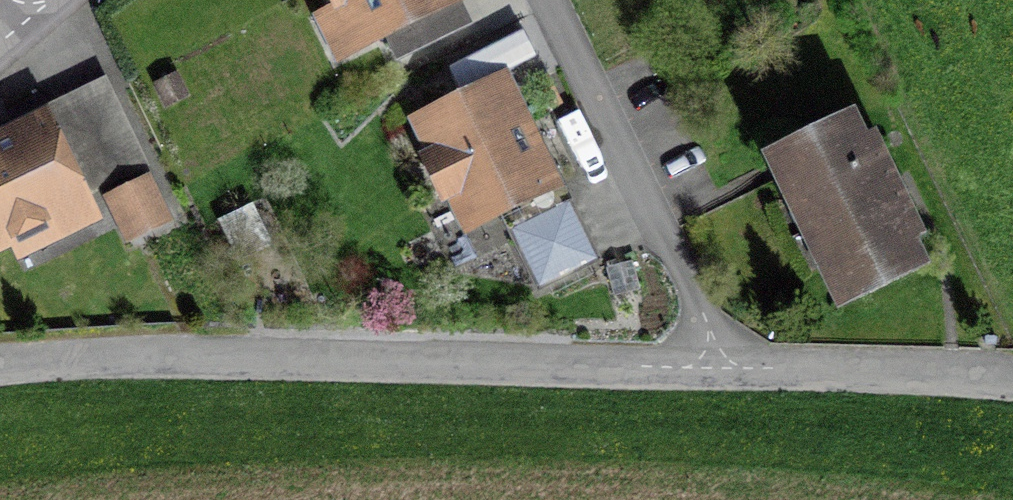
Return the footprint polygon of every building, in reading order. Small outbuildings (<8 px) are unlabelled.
[(345,69),(461,11),(455,0),(310,0),(345,69)] [(497,84),(399,131),(452,240),(550,193),(497,84)] [(174,86),(150,97),(160,119),(184,108),(174,86)] [(102,91),(36,123),(78,209),(96,200),(101,209),(144,188),(148,186),(102,91)] [(855,105),(761,150),(837,308),(932,262),(919,234),(926,231),(876,126),(868,131),(855,105)] [(0,140),(0,258),(8,254),(15,268),(89,232),(78,209),(36,123),(0,140)] [(144,188),(101,209),(122,251),(165,230),(144,188)]
